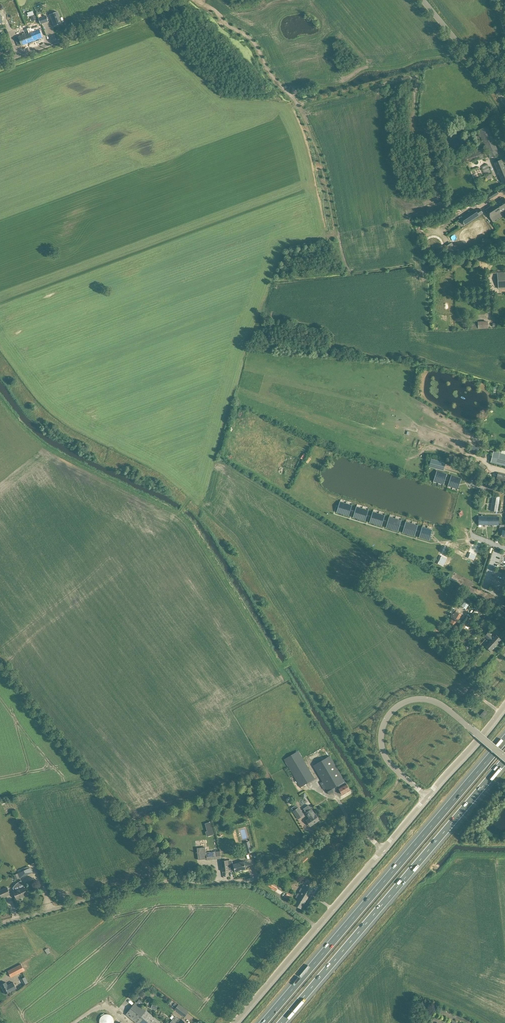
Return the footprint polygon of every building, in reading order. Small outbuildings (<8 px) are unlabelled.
[(50,14),(54,26),(62,23),(57,12),(50,14)] [(40,24),(48,21),(46,16),(38,18),(40,24)] [(18,46),(34,40),(42,37),(38,25),(30,28),(27,29),(28,33),(15,38),(18,46)] [(499,153),(487,126),(483,128),(477,130),(489,158),(494,155),(499,153)] [(479,158),(484,156),(482,150),(467,155),(468,156),(466,156),(458,158),(460,164),(479,158)] [(495,162),(504,185),(504,184),(504,168),(501,159),(497,161),(495,162)] [(485,175),(491,172),(487,164),(482,167),(485,175)] [(490,199),(498,194),(497,191),(488,196),(490,199)] [(504,209),(504,199),(504,198),(487,209),(485,210),(493,222),(495,221),(502,216),(499,213),(504,209)] [(439,211),(446,210),(445,205),(430,209),(431,213),(439,211)] [(475,209),(462,217),(460,218),(464,224),(466,223),(483,213),(480,209),(478,210),(476,211),(475,209)] [(455,247),(449,251),(453,256),(458,252),(455,247)] [(497,272),(497,273),(498,289),(504,288),(504,272),(497,272)] [(493,452),(491,462),(504,466),(504,455),(493,452)] [(304,453),(301,458),(309,463),(312,458),(304,453)] [(431,459),(429,467),(444,471),(446,462),(431,459)] [(477,467),(483,472),(486,467),(480,463),(477,467)] [(443,484),(446,476),(447,476),(447,475),(446,474),(447,474),(437,471),(434,481),(443,484)] [(480,475),(476,473),(474,473),(473,475),(471,479),(476,482),(480,475)] [(498,473),(496,479),(504,481),(504,475),(498,473)] [(458,489),(461,480),(461,481),(462,479),(461,479),(451,475),(448,486),(458,489)] [(492,489),(494,484),(484,480),(482,485),(492,489)] [(493,496),(490,511),(497,512),(500,497),(493,496)] [(340,502),(337,512),(342,514),(341,515),(343,515),(344,514),(349,516),(350,510),(351,509),(352,505),(340,502)] [(355,512),(353,517),(358,519),(358,520),(360,520),(360,519),(365,521),(367,515),(367,514),(368,510),(356,507),(355,511),(355,512)] [(371,517),(370,522),(375,524),(374,525),(376,525),(377,524),(381,526),(383,520),(383,519),(385,515),(373,512),(372,516),(371,517)] [(499,516),(478,516),(478,525),(499,525),(499,516)] [(393,529),(398,531),(401,520),(389,517),(386,527),(391,529),(391,530),(393,530),(393,529)] [(414,536),(417,525),(406,522),(403,532),(408,534),(407,535),(409,535),(409,534),(414,536)] [(432,530),(422,527),(419,537),(429,540),(429,539),(431,540),(431,537),(430,536),(432,532),(433,530),(432,530)] [(443,566),(447,558),(442,556),(438,564),(443,566)] [(466,600),(462,605),(466,609),(470,604),(466,600)] [(454,627),(461,615),(455,611),(448,624),(454,627)] [(501,640),(498,636),(495,634),(494,636),(493,635),(492,636),(488,632),(485,636),(490,641),(485,646),(491,651),(501,640)] [(483,719),(488,713),(484,710),(480,716),(483,719)] [(298,750),(284,759),(288,766),(288,767),(293,774),(300,787),(315,778),(303,758),(302,757),(298,750)] [(346,783),(330,755),(313,765),(323,782),(327,790),(329,794),(334,791),(332,788),(339,784),(341,786),(338,788),(342,794),(350,790),(347,785),(346,783)] [(299,807),(293,811),(298,819),(304,815),(299,807)] [(306,813),(309,818),(306,820),(310,826),(319,820),(315,814),(312,809),(306,813)] [(210,821),(205,823),(208,831),(207,832),(208,836),(214,834),(210,821)] [(207,860),(221,858),(220,851),(206,852),(205,847),(197,848),(198,860),(207,859),(207,860)] [(235,872),(246,869),(244,861),(233,864),(231,865),(232,871),(235,870),(235,872)] [(30,867),(18,873),(20,878),(33,872),(30,867)] [(13,891),(15,894),(17,899),(27,894),(24,887),(21,880),(20,881),(18,882),(17,883),(15,885),(13,887),(13,888),(14,891),(13,891)] [(315,886),(308,882),(294,904),(301,909),(315,886)] [(2,898),(10,894),(7,887),(0,890),(0,894),(2,898)] [(21,964),(8,971),(11,977),(25,970),(21,964)] [(6,982),(5,982),(1,984),(6,994),(12,991),(17,988),(14,982),(9,985),(8,985),(6,982)] [(137,1003),(135,1002),(126,1014),(137,1022),(159,1022),(160,1022),(140,1006),(137,1003)] [(180,1013),(183,1008),(178,1004),(178,1005),(175,1009),(180,1013)] [(106,1014),(104,1014),(103,1015),(102,1016),(101,1017),(101,1018),(100,1019),(100,1020),(100,1021),(100,1022),(114,1022),(114,1021),(114,1020),(114,1019),(113,1018),(112,1017),(111,1016),(110,1015),(109,1014),(108,1014),(107,1014),(106,1014)]
